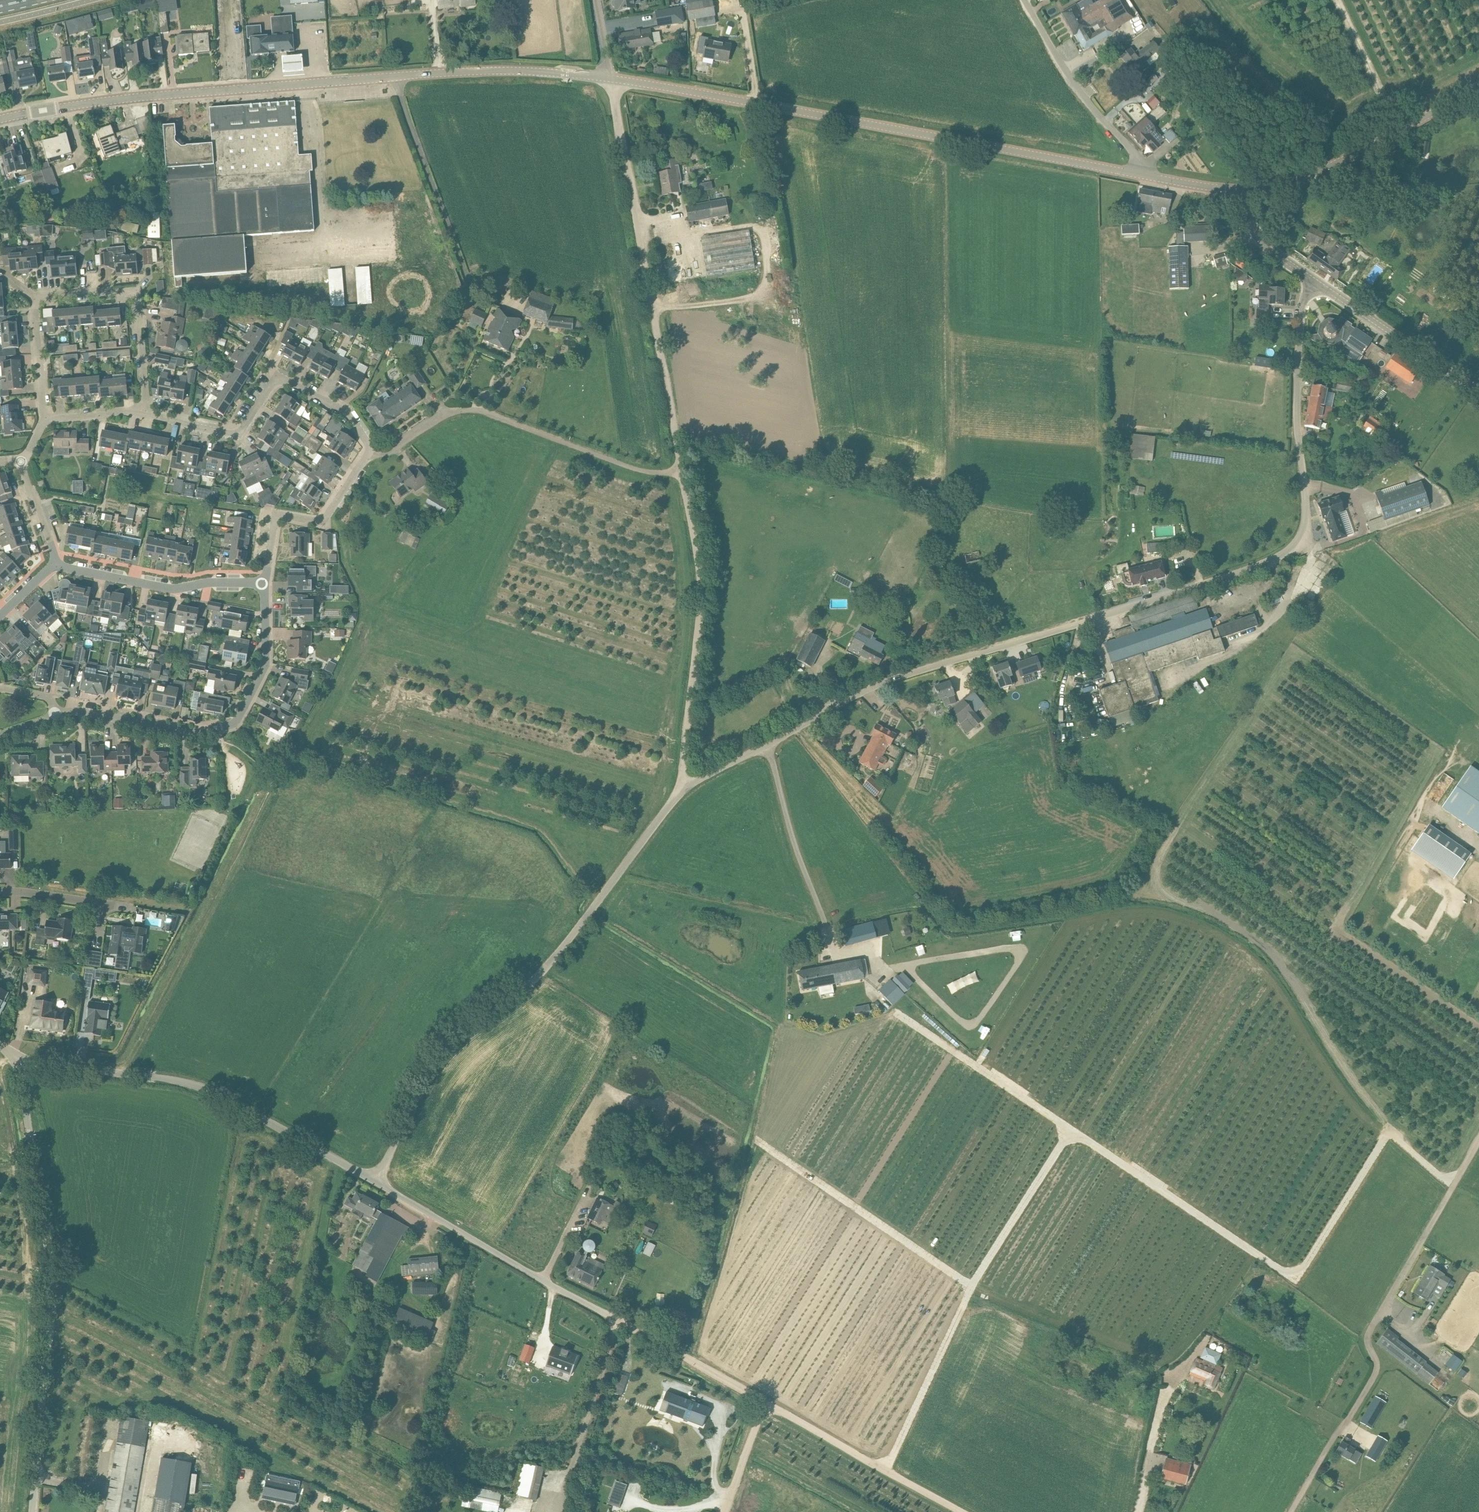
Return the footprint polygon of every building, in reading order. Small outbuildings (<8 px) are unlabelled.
[(440,9),(460,7),(462,8),(476,7),(475,0),(439,0),(440,9)] [(619,11),(636,8),(635,5),(640,4),(639,0),(614,0),(615,11),(619,10),(619,11)] [(687,5),(689,21),(715,17),(712,0),(687,5)] [(1122,6),(1119,0),(1102,0),(1081,13),(1076,5),(1062,14),(1075,36),(1076,35),(1079,40),(1078,41),(1078,42),(1079,41),(1081,43),(1079,44),(1080,45),(1081,44),(1084,49),(1111,33),(1110,31),(1118,27),(1117,25),(1132,16),(1125,5),(1122,6)] [(1054,14),(1056,18),(1061,15),(1055,6),(1047,11),(1050,17),(1054,14)] [(681,8),(656,12),(658,27),(683,23),(681,8)] [(159,14),(161,34),(169,32),(167,12),(159,13),(159,14)] [(76,20),(66,23),(70,35),(80,32),(94,28),(90,16),(76,20)] [(260,27),(247,28),(248,39),(251,39),(252,56),(270,54),(294,52),(292,20),(292,16),(271,18),(272,37),(261,38),(260,27)] [(635,32),(618,35),(621,50),(653,44),(653,43),(661,42),(660,32),(651,34),(651,29),(640,31),(640,30),(635,31),(635,32)] [(1144,33),(1131,39),(1135,46),(1148,40),(1144,33)] [(210,51),(209,41),(209,35),(192,37),(192,35),(177,36),(179,56),(194,54),(194,53),(210,51)] [(108,43),(107,43),(106,37),(100,38),(101,44),(100,44),(102,57),(104,67),(110,66),(111,72),(123,70),(120,50),(109,52),(108,43)] [(144,43),(143,43),(146,63),(158,61),(157,56),(163,55),(161,37),(154,38),(155,42),(153,39),(151,39),(146,39),(145,40),(144,42),(144,43)] [(700,37),(697,54),(704,55),(704,57),(728,62),(729,52),(731,46),(708,42),(709,39),(700,37)] [(91,57),(92,57),(100,56),(98,38),(88,39),(91,57)] [(130,42),(124,43),(127,62),(133,61),(134,67),(146,65),(146,63),(143,43),(142,43),(143,45),(131,46),(130,42)] [(1138,77),(1145,70),(1149,66),(1145,61),(1159,49),(1153,42),(1141,52),(1139,50),(1135,54),(1130,49),(1129,51),(1121,57),(1138,77)] [(66,81),(65,74),(63,63),(71,61),(69,47),(61,49),(62,59),(55,61),(49,62),(50,69),(48,69),(49,73),(50,83),(66,81)] [(15,50),(7,52),(11,73),(17,71),(21,88),(37,85),(34,71),(32,64),(27,65),(25,59),(23,60),(22,59),(18,59),(17,61),(15,50)] [(303,55),(285,57),(286,70),(304,69),(303,55)] [(93,66),(93,63),(86,64),(85,57),(78,58),(79,65),(75,66),(76,73),(79,72),(80,78),(95,76),(93,66)] [(2,75),(9,73),(6,59),(0,61),(0,70),(1,75),(2,75)] [(1176,84),(1181,80),(1173,67),(1169,62),(1135,92),(1138,96),(1168,71),(1176,84)] [(1146,102),(1153,110),(1161,102),(1154,95),(1146,102)] [(176,126),(164,127),(176,288),(182,287),(182,278),(247,273),(244,236),(316,230),(311,172),(313,172),(312,155),(299,156),(295,102),(210,108),(212,145),(187,147),(177,138),(176,126)] [(1170,130),(1161,138),(1144,119),(1136,126),(1157,149),(1161,145),(1160,144),(1166,139),(1169,144),(1177,137),(1170,130)] [(140,139),(139,136),(135,127),(115,135),(111,126),(96,132),(105,159),(121,153),(119,148),(140,139)] [(1153,153),(1157,149),(1136,126),(1129,132),(1138,144),(1139,144),(1143,148),(1146,145),(1153,153)] [(72,154),(69,143),(67,134),(59,136),(59,137),(42,142),(45,152),(47,158),(48,161),(50,160),(51,163),(66,160),(65,156),(72,154)] [(27,171),(23,155),(20,146),(7,149),(9,155),(2,157),(4,163),(1,164),(6,181),(16,178),(15,174),(27,171)] [(667,172),(659,174),(663,195),(680,192),(678,184),(681,184),(679,170),(677,159),(665,162),(667,172)] [(56,181),(47,184),(49,191),(59,188),(56,181)] [(1169,208),(1170,208),(1172,195),(1140,190),(1138,202),(1136,212),(1151,215),(1152,212),(1168,215),(1169,208)] [(724,219),(723,216),(729,215),(726,199),(686,207),(689,222),(718,217),(719,220),(724,219)] [(160,213),(148,214),(149,238),(160,238),(160,213)] [(1139,234),(1139,225),(1121,226),(1122,235),(1139,234)] [(1320,245),(1325,234),(1311,228),(1306,239),(1320,245)] [(93,229),(83,230),(84,240),(94,239),(94,232),(93,229)] [(106,231),(94,232),(94,239),(94,241),(107,240),(106,231)] [(707,276),(717,275),(755,269),(749,231),(701,238),(707,276)] [(1188,246),(1186,246),(1185,232),(1176,233),(1177,247),(1169,247),(1170,289),(1188,289),(1188,246)] [(1337,280),(1343,272),(1345,269),(1339,265),(1349,250),(1338,242),(1327,257),(1323,254),(1315,248),(1307,259),(1337,280)] [(44,262),(43,252),(42,246),(29,247),(22,248),(25,273),(30,273),(30,270),(38,269),(37,263),(44,262)] [(124,247),(107,248),(108,253),(100,254),(102,268),(110,267),(109,264),(115,264),(116,277),(127,276),(124,247)] [(125,247),(124,247),(127,276),(138,275),(137,262),(144,261),(144,265),(153,265),(152,249),(136,251),(136,256),(126,257),(125,247)] [(20,274),(25,273),(22,248),(2,249),(4,266),(10,266),(11,272),(19,271),(20,274)] [(289,248),(254,253),(255,258),(290,254),(289,248)] [(75,255),(55,257),(54,252),(45,253),(46,263),(51,262),(53,278),(77,276),(76,266),(75,255)] [(1225,254),(1213,258),(1216,268),(1228,264),(1225,254)] [(1246,272),(1250,265),(1239,257),(1235,264),(1246,272)] [(356,267),(357,303),(369,303),(368,266),(356,267)] [(343,268),(329,268),(330,305),(345,305),(343,268)] [(1270,287),(1259,287),(1258,310),(1256,310),(1256,319),(1268,320),(1269,305),(1283,306),(1284,290),(1270,289),(1270,287)] [(546,327),(573,331),(574,319),(550,316),(556,300),(533,291),(524,315),(546,324),(546,327)] [(180,311),(181,300),(164,298),(162,308),(180,311)] [(221,308),(207,304),(203,319),(217,323),(221,308)] [(94,312),(93,308),(80,310),(81,325),(94,324),(94,328),(95,328),(94,312)] [(487,314),(476,309),(471,322),(482,327),(487,314)] [(68,327),(81,325),(80,310),(67,311),(68,327)] [(108,327),(111,327),(121,326),(120,310),(106,311),(108,327)] [(521,320),(511,316),(498,310),(484,341),(507,351),(513,338),(508,336),(510,330),(512,331),(517,329),(521,320)] [(55,328),(68,327),(67,311),(53,312),(54,318),(47,318),(48,333),(56,333),(55,328)] [(95,328),(108,327),(106,311),(94,312),(95,328)] [(7,317),(5,317),(0,317),(0,337),(18,335),(17,323),(7,324),(7,317)] [(185,319),(182,318),(173,317),(171,324),(163,323),(161,330),(159,330),(156,346),(174,349),(175,347),(177,347),(177,349),(180,351),(183,352),(185,351),(187,349),(188,346),(187,343),(185,341),(182,340),(179,341),(177,343),(175,343),(177,335),(181,336),(185,319)] [(291,320),(288,327),(295,329),(299,319),(292,318),(291,320)] [(1313,336),(1310,340),(1329,350),(1330,346),(1333,346),(1342,341),(1346,344),(1349,338),(1355,329),(1351,327),(1352,325),(1341,318),(1338,322),(1336,326),(1335,326),(1334,325),(1332,325),(1331,325),(1330,325),(1329,325),(1328,325),(1327,325),(1326,326),(1325,327),(1324,328),(1324,329),(1323,330),(1323,331),(1323,332),(1322,333),(1323,335),(1317,335),(1313,336)] [(329,323),(322,322),(319,328),(325,331),(326,329),(329,323)] [(335,324),(329,323),(326,329),(331,332),(335,324)] [(1258,327),(1251,327),(1251,342),(1259,342),(1259,328),(1264,328),(1264,323),(1258,323),(1258,327)] [(223,325),(220,330),(225,334),(229,328),(223,325)] [(274,338),(260,330),(253,325),(246,335),(265,347),(269,342),(271,343),(274,338)] [(354,327),(350,335),(355,338),(360,328),(354,327)] [(1349,338),(1339,353),(1356,364),(1372,341),(1355,329),(1349,338)] [(292,360),(301,344),(292,339),(294,335),(287,331),(284,336),(285,336),(281,343),(287,346),(283,355),(292,360)] [(381,343),(384,337),(376,334),(373,339),(381,343)] [(18,335),(0,337),(0,357),(2,357),(1,350),(3,350),(19,348),(18,335)] [(262,352),(265,347),(246,335),(244,339),(251,344),(247,349),(261,358),(264,353),(262,352)] [(311,345),(309,348),(301,344),(292,360),(301,365),(306,356),(311,358),(316,348),(311,345)] [(247,349),(243,346),(239,351),(237,350),(234,354),(253,366),(256,361),(258,362),(261,358),(247,349)] [(330,353),(317,346),(316,348),(311,358),(315,360),(310,369),(319,374),(330,353)] [(116,365),(116,359),(131,358),(130,350),(110,352),(110,358),(111,358),(112,365),(116,365)] [(97,353),(84,354),(85,362),(90,362),(90,359),(98,359),(97,353)] [(339,368),(345,358),(337,353),(336,356),(330,353),(319,374),(328,379),(335,366),(339,368)] [(70,355),(71,365),(72,365),(71,361),(79,360),(78,354),(70,355)] [(250,371),(253,366),(234,354),(231,359),(238,363),(235,368),(237,370),(249,377),(252,373),(250,371)] [(165,364),(166,357),(156,355),(155,362),(165,364)] [(1395,356),(1388,367),(1403,377),(1402,379),(1410,384),(1418,372),(1395,356)] [(355,370),(348,366),(351,361),(345,358),(339,368),(344,371),(338,382),(347,387),(355,370)] [(7,377),(21,375),(20,361),(10,362),(1,363),(2,370),(7,370),(7,377)] [(426,384),(424,380),(426,379),(418,368),(416,369),(415,368),(406,374),(417,390),(426,384)] [(1348,369),(1347,378),(1357,379),(1358,371),(1348,369)] [(187,384),(194,385),(197,371),(189,370),(187,377),(180,376),(179,382),(173,381),(170,398),(173,399),(174,400),(177,401),(178,400),(184,401),(187,384)] [(251,379),(249,377),(237,370),(234,375),(227,371),(224,375),(243,387),(246,382),(248,384),(251,379)] [(356,392),(361,383),(365,375),(355,370),(347,387),(356,392)] [(170,398),(173,381),(168,380),(169,374),(162,373),(161,379),(160,379),(157,396),(162,397),(163,398),(165,398),(166,398),(170,398)] [(3,391),(13,390),(22,389),(21,375),(7,377),(8,384),(3,384),(3,391)] [(86,395),(100,394),(99,375),(93,375),(94,378),(85,379),(86,395)] [(100,382),(99,378),(99,375),(100,394),(101,398),(114,397),(112,381),(100,382)] [(224,375),(221,380),(228,384),(225,389),(239,398),(242,394),(239,392),(243,387),(224,375)] [(127,386),(133,386),(132,376),(126,376),(126,380),(112,381),(114,397),(127,395),(127,386)] [(72,380),(66,381),(66,378),(53,379),(54,392),(60,392),(61,397),(73,396),(72,380)] [(1351,393),(1352,383),(1348,382),(1349,380),(1338,378),(1336,391),(1351,393)] [(73,396),(86,395),(85,379),(72,380),(73,396)] [(379,397),(381,400),(367,409),(381,429),(394,420),(394,419),(422,401),(411,385),(391,398),(386,392),(379,397)] [(1328,389),(1323,387),(1313,385),(1309,406),(1319,408),(1319,412),(1323,413),(1331,414),(1332,408),(1324,406),(1328,389)] [(225,389),(220,386),(217,391),(210,387),(208,392),(211,395),(230,406),(234,401),(236,403),(239,398),(225,389)] [(1381,391),(1374,401),(1379,405),(1386,394),(1381,391)] [(230,406),(211,395),(218,399),(215,404),(213,403),(208,411),(214,415),(217,412),(224,416),(227,411),(230,412),(233,408),(230,406)] [(306,409),(305,409),(308,405),(302,401),(300,405),(287,396),(281,405),(296,415),(296,414),(300,417),(301,416),(306,409)] [(281,405),(275,413),(284,419),(290,423),(296,427),(302,418),(296,415),(281,405)] [(4,416),(4,425),(5,435),(13,434),(13,433),(23,432),(22,420),(20,421),(19,406),(1,407),(1,417),(4,416)] [(1329,422),(1331,414),(1323,413),(1319,412),(1319,408),(1309,406),(1305,426),(1320,430),(1321,420),(1329,422)] [(325,428),(332,417),(327,413),(320,424),(325,428)] [(1382,427),(1369,419),(1364,427),(1364,428),(1364,429),(1376,437),(1382,427)] [(270,421),(264,430),(284,444),(290,436),(284,432),(285,431),(270,421)] [(313,426),(309,433),(310,434),(312,435),(317,429),(313,426)] [(279,453),(284,444),(264,430),(258,439),(270,447),(266,454),(280,462),(284,456),(279,453)] [(335,439),(351,450),(356,442),(340,431),(335,439)] [(89,452),(89,450),(89,440),(77,440),(77,432),(55,432),(55,448),(65,448),(76,449),(76,452),(89,452)] [(113,450),(116,434),(103,432),(101,441),(100,447),(113,450)] [(305,447),(308,441),(295,432),(291,439),(305,447)] [(140,451),(143,436),(130,433),(129,437),(127,449),(140,451)] [(1154,461),(1158,437),(1134,433),(1130,457),(1154,461)] [(1327,442),(1328,435),(1319,433),(1317,440),(1327,442)] [(127,449),(129,437),(116,434),(113,450),(126,453),(127,449)] [(153,454),(157,438),(143,436),(140,451),(153,454)] [(320,448),(323,443),(312,436),(309,441),(320,448)] [(166,457),(168,451),(170,441),(157,438),(153,454),(166,457)] [(344,459),(351,450),(335,439),(329,449),(344,459)] [(316,454),(320,448),(309,441),(308,441),(305,447),(316,454)] [(186,471),(190,449),(180,447),(178,458),(172,457),(170,468),(186,471)] [(203,463),(198,462),(201,451),(190,449),(186,471),(185,473),(201,476),(201,475),(203,463)] [(220,455),(210,453),(208,464),(203,463),(201,475),(216,478),(217,473),(220,455)] [(227,475),(229,467),(231,457),(220,455),(217,473),(227,475)] [(260,483),(274,476),(266,459),(261,461),(258,455),(248,459),(260,483)] [(339,467),(331,462),(323,457),(318,465),(333,476),(339,467)] [(247,489),(260,483),(248,459),(239,464),(247,480),(244,481),(247,489)] [(303,474),(307,469),(295,461),(292,467),(302,474),(303,474)] [(328,485),(333,476),(318,465),(312,474),(328,485)] [(420,488),(427,483),(418,470),(411,474),(409,470),(391,483),(401,498),(418,486),(420,488)] [(9,483),(6,473),(0,475),(0,486),(9,483)] [(320,485),(303,474),(302,474),(299,479),(301,481),(296,488),(316,502),(322,493),(315,488),(317,484),(320,486),(320,485)] [(289,483),(283,479),(273,494),(278,498),(289,483)] [(3,496),(7,495),(12,493),(9,483),(0,486),(0,497),(3,496)] [(1421,483),(1377,498),(1384,521),(1429,506),(1421,483)] [(83,485),(73,486),(74,494),(84,493),(83,485)] [(214,487),(212,497),(218,498),(220,489),(214,487)] [(211,497),(213,491),(211,490),(198,488),(197,493),(196,497),(196,498),(211,500),(211,497)] [(266,497),(272,494),(269,488),(263,491),(266,497)] [(311,510),(316,502),(296,488),(291,497),(300,503),(299,504),(301,505),(301,504),(311,510)] [(263,491),(258,493),(260,499),(266,497),(263,491)] [(425,505),(444,516),(451,504),(439,496),(438,498),(431,494),(425,505)] [(1339,497),(1318,505),(1323,519),(1325,519),(1333,542),(1347,537),(1339,514),(1344,512),(1339,497)] [(17,515),(15,508),(17,507),(16,503),(0,509),(0,513),(0,514),(0,515),(0,520),(17,515)] [(18,517),(17,515),(0,520),(0,526),(4,525),(6,530),(23,524),(21,521),(20,521),(18,517)] [(252,521),(241,519),(229,517),(228,523),(236,524),(235,529),(253,532),(253,529),(251,529),(252,521)] [(23,530),(22,528),(24,527),(23,524),(6,530),(7,535),(0,538),(0,543),(1,543),(24,535),(23,530)] [(82,531),(79,530),(70,528),(67,544),(80,546),(82,531)] [(252,535),(253,532),(235,529),(234,535),(226,534),(226,539),(249,543),(250,535),(252,535)] [(96,534),(83,531),(82,531),(80,546),(93,549),(96,534)] [(401,541),(412,547),(417,536),(405,531),(401,541)] [(155,560),(158,541),(153,540),(154,533),(150,532),(145,556),(152,557),(151,559),(155,560)] [(105,555),(108,540),(96,537),(96,534),(93,549),(92,553),(105,555)] [(118,558),(122,536),(110,534),(108,540),(105,555),(118,558)] [(308,543),(309,543),(309,534),(291,534),(291,548),(292,548),(292,557),(308,557),(308,543)] [(332,534),(331,534),(323,534),(323,551),(332,551),(332,544),(332,534)] [(30,545),(29,543),(28,541),(26,541),(24,535),(1,543),(3,548),(11,545),(12,551),(14,551),(27,546),(30,545)] [(141,546),(141,540),(122,536),(118,558),(132,561),(133,551),(135,545),(141,546)] [(170,537),(165,536),(164,542),(158,541),(155,560),(159,561),(159,559),(166,560),(170,537)] [(177,538),(170,537),(166,560),(173,562),(173,564),(176,564),(179,548),(179,545),(175,544),(177,538)] [(249,543),(226,539),(225,544),(232,546),(231,553),(249,555),(250,550),(248,550),(249,543)] [(190,565),(192,555),(194,542),(189,541),(188,550),(179,548),(176,564),(183,566),(183,564),(190,565)] [(1146,543),(1147,554),(1166,553),(1165,542),(1146,543)] [(10,558),(19,568),(31,557),(27,546),(14,551),(15,554),(10,558)] [(968,563),(983,559),(980,550),(965,555),(968,563)] [(19,568),(10,558),(4,553),(0,557),(6,563),(2,567),(14,579),(17,577),(16,575),(21,570),(19,568)] [(248,560),(249,555),(231,553),(230,559),(222,558),(221,563),(245,567),(246,560),(248,560)] [(1165,578),(1162,568),(1161,562),(1129,570),(1120,573),(1123,582),(1124,584),(1126,585),(1128,586),(1130,586),(1133,586),(1140,584),(1141,587),(1147,586),(1146,583),(1165,578)] [(0,569),(0,580),(5,585),(10,581),(12,582),(14,579),(2,567),(0,569)] [(289,569),(289,586),(297,586),(299,586),(300,586),(300,592),(312,592),(313,576),(315,576),(315,568),(306,568),(306,570),(299,569),(289,569)] [(63,591),(63,595),(62,595),(61,603),(78,606),(81,588),(71,586),(71,585),(71,584),(70,583),(69,582),(68,582),(68,581),(67,581),(66,581),(65,581),(64,581),(63,581),(62,582),(61,583),(60,584),(60,585),(60,586),(60,587),(60,588),(61,589),(61,590),(62,590),(62,591),(63,591)] [(331,594),(350,594),(350,585),(331,586),(331,594)] [(93,616),(96,601),(90,600),(92,590),(81,588),(78,606),(83,607),(82,614),(93,616)] [(114,594),(104,592),(102,602),(96,601),(93,616),(103,618),(110,619),(110,616),(114,594)] [(123,607),(123,606),(125,596),(114,594),(110,616),(120,618),(120,619),(128,620),(130,608),(123,607)] [(1258,626),(1258,624),(1254,614),(1213,629),(1206,609),(1185,617),(1183,613),(1198,608),(1193,594),(1128,617),(1132,627),(1114,633),(1116,640),(1105,644),(1108,654),(1112,664),(1118,662),(1125,682),(1099,691),(1109,718),(1159,701),(1149,673),(1198,656),(1199,661),(1225,652),(1220,639),(1258,626)] [(307,596),(299,596),(289,596),(289,610),(292,610),(292,617),(304,618),(304,622),(314,622),(314,602),(307,602),(307,596)] [(57,615),(56,611),(54,601),(48,602),(49,608),(46,610),(39,602),(31,610),(49,628),(60,618),(57,615)] [(155,621),(159,603),(149,601),(147,610),(140,608),(138,622),(146,624),(146,619),(155,621)] [(222,605),(209,602),(207,609),(220,612),(222,605)] [(172,616),(167,615),(169,605),(159,603),(155,621),(166,623),(164,631),(169,632),(172,616)] [(185,627),(189,608),(179,606),(177,617),(172,616),(169,632),(174,633),(176,625),(185,627)] [(205,621),(198,619),(199,610),(189,608),(185,627),(185,632),(187,633),(187,634),(192,635),(193,634),(195,635),(195,634),(203,635),(205,621)] [(42,634),(49,628),(31,610),(23,617),(31,625),(27,629),(37,640),(42,634)] [(242,615),(238,614),(225,611),(221,628),(236,631),(237,630),(246,632),(249,618),(242,616),(242,615)] [(37,640),(27,629),(22,633),(15,626),(7,633),(20,647),(28,639),(32,644),(37,640)] [(858,631),(847,652),(859,658),(860,656),(879,665),(884,656),(881,655),(885,646),(886,646),(883,644),(876,641),(877,639),(872,637),(874,633),(860,626),(858,631)] [(311,632),(304,632),(294,632),(294,641),(289,641),(289,659),(299,659),(306,660),(306,646),(311,646),(311,632)] [(20,647),(7,633),(0,640),(0,642),(6,648),(2,652),(14,665),(19,660),(16,657),(23,650),(20,647)] [(797,660),(811,668),(825,641),(811,634),(797,660)] [(242,639),(232,637),(225,636),(223,643),(226,644),(223,660),(238,663),(246,664),(249,648),(241,646),(242,639)] [(201,646),(198,661),(205,662),(206,663),(209,647),(201,646)] [(91,650),(83,648),(80,663),(80,664),(86,665),(88,665),(88,662),(91,650)] [(115,671),(116,667),(119,655),(111,653),(108,669),(115,671)] [(1037,657),(1017,664),(1021,677),(1021,676),(1024,685),(1036,680),(1033,672),(1041,670),(1037,657)] [(38,672),(35,671),(34,677),(37,678),(36,682),(38,683),(37,684),(43,685),(43,684),(50,685),(51,682),(58,683),(61,666),(62,661),(52,659),(47,658),(46,665),(44,667),(39,666),(38,672)] [(159,659),(159,664),(163,664),(163,669),(168,669),(168,660),(159,659)] [(193,660),(191,660),(190,669),(205,672),(207,663),(206,663),(205,662),(198,661),(193,660)] [(61,666),(58,683),(57,686),(63,687),(62,689),(68,690),(68,689),(69,689),(71,676),(77,677),(80,664),(80,663),(71,661),(67,664),(66,667),(61,666)] [(333,672),(337,663),(330,661),(326,670),(333,672)] [(97,671),(98,664),(88,662),(88,665),(86,665),(84,674),(81,690),(87,692),(87,694),(92,695),(97,671)] [(1008,663),(993,668),(997,681),(998,681),(1000,690),(1015,685),(1012,676),(1008,663)] [(167,687),(169,677),(161,676),(163,666),(154,664),(152,674),(151,678),(157,679),(151,704),(157,705),(156,707),(158,708),(159,708),(163,709),(167,687)] [(128,700),(134,670),(116,667),(115,671),(113,684),(119,685),(117,695),(122,697),(122,699),(128,700)] [(279,686),(274,697),(288,705),(297,687),(299,687),(299,688),(307,690),(309,682),(307,681),(309,672),(292,669),(291,678),(293,679),(291,683),(282,678),(278,685),(279,686)] [(135,670),(134,670),(128,700),(134,701),(135,699),(140,700),(142,690),(148,691),(151,678),(152,674),(143,672),(142,672),(138,674),(137,676),(137,677),(133,677),(135,670)] [(226,673),(216,671),(210,670),(208,679),(216,680),(215,689),(227,691),(227,690),(234,691),(236,682),(235,681),(236,677),(226,675),(226,673)] [(109,673),(97,671),(92,695),(98,696),(98,694),(104,695),(108,678),(109,673)] [(174,688),(167,687),(163,709),(165,710),(168,710),(169,710),(170,708),(175,709),(178,694),(184,696),(186,683),(175,680),(174,688)] [(938,694),(933,696),(935,701),(939,699),(940,700),(943,699),(946,707),(961,724),(960,725),(968,734),(982,722),(975,713),(984,705),(974,692),(965,699),(964,699),(963,699),(957,705),(953,696),(954,695),(950,683),(935,688),(938,694)] [(217,696),(208,694),(201,692),(197,711),(214,714),(214,712),(222,714),(224,703),(216,702),(217,696)] [(303,711),(309,713),(312,705),(305,703),(303,711)] [(295,715),(289,712),(281,708),(277,715),(264,708),(257,722),(266,727),(270,729),(269,730),(277,735),(282,725),(288,728),(295,715)] [(871,735),(873,736),(888,745),(891,746),(896,736),(877,726),(871,735)] [(888,745),(873,736),(859,763),(874,771),(878,764),(883,766),(885,765),(887,761),(887,759),(882,756),(888,745)] [(87,774),(87,765),(87,755),(79,755),(79,757),(75,757),(75,745),(51,746),(52,767),(79,766),(79,774),(87,774)] [(131,765),(131,755),(131,745),(118,745),(118,753),(111,753),(112,771),(125,770),(125,765),(131,765)] [(111,753),(105,753),(105,746),(92,746),(92,766),(98,766),(99,771),(112,771),(111,753)] [(168,772),(168,763),(168,753),(151,753),(152,758),(143,758),(143,772),(152,772),(152,773),(168,772)] [(43,777),(43,773),(43,763),(36,763),(36,757),(12,757),(13,777),(43,777)] [(206,779),(206,769),(206,759),(191,760),(192,773),(189,773),(189,772),(181,772),(181,782),(181,786),(189,786),(197,785),(197,779),(206,779)] [(1471,766),(1442,808),(1478,834),(1478,772),(1471,766)] [(884,789),(871,777),(863,786),(876,797),(884,789)] [(167,797),(167,807),(176,806),(176,796),(167,797)] [(115,799),(115,808),(124,808),(124,799),(115,799)] [(1429,825),(1411,850),(1453,880),(1471,854),(1429,825)] [(19,833),(10,833),(10,834),(10,847),(10,851),(19,851),(19,833)] [(11,868),(11,854),(6,854),(6,842),(0,842),(0,868),(11,868)] [(187,895),(193,897),(197,885),(192,883),(187,895)] [(17,930),(17,915),(0,915),(0,930),(17,930)] [(181,917),(172,916),(171,924),(180,925),(181,917)] [(45,936),(56,938),(55,939),(71,941),(74,921),(58,919),(58,923),(47,921),(45,936)] [(846,946),(877,938),(872,922),(842,931),(846,946)] [(127,928),(113,926),(112,934),(113,934),(112,944),(111,944),(109,954),(117,955),(115,967),(124,968),(124,969),(126,969),(126,968),(128,969),(131,952),(141,954),(144,937),(146,938),(147,930),(134,928),(133,930),(127,929),(127,928)] [(89,951),(87,964),(95,965),(97,953),(89,951)] [(819,968),(798,972),(802,991),(819,987),(820,996),(834,993),(832,985),(864,979),(864,976),(861,963),(861,960),(820,968),(819,968)] [(47,971),(32,969),(30,984),(45,986),(47,971)] [(96,970),(95,978),(104,979),(105,979),(114,980),(116,972),(96,970)] [(94,974),(85,973),(83,987),(92,988),(94,974)] [(895,978),(893,981),(905,993),(910,988),(909,987),(899,976),(898,976),(895,978)] [(905,995),(890,980),(879,991),(893,1006),(905,995)] [(42,1001),(35,1000),(31,1027),(40,1029),(41,1026),(47,1027),(48,1028),(48,1029),(49,1030),(53,1030),(63,1032),(63,1026),(64,1026),(64,1025),(65,1025),(65,1024),(66,1024),(66,1023),(66,1022),(66,1021),(66,1020),(65,1019),(64,1018),(65,1013),(51,1010),(52,1004),(47,1003),(47,1002),(46,1001),(45,1001),(44,1001),(43,1001),(42,1001)] [(111,1005),(89,1002),(87,1018),(88,1018),(85,1034),(101,1036),(102,1029),(106,1030),(108,1021),(109,1021),(111,1005)] [(376,1210),(379,1204),(372,1201),(373,1199),(365,1195),(364,1197),(363,1196),(357,1193),(353,1200),(349,1198),(345,1204),(355,1210),(356,1208),(365,1213),(364,1215),(370,1219),(371,1217),(378,1220),(353,1266),(367,1273),(365,1276),(377,1282),(402,1235),(410,1239),(415,1230),(376,1210)] [(597,1198),(587,1218),(601,1225),(603,1221),(609,1224),(615,1212),(617,1213),(622,1204),(617,1201),(614,1207),(597,1198)] [(643,1233),(651,1237),(657,1226),(648,1221),(643,1233)] [(586,1257),(588,1253),(589,1253),(591,1253),(592,1252),(594,1251),(595,1250),(595,1248),(595,1247),(595,1245),(594,1244),(593,1243),(592,1242),(591,1241),(589,1241),(587,1241),(586,1242),(585,1243),(584,1244),(583,1245),(583,1247),(584,1249),(584,1250),(585,1252),(584,1255),(578,1253),(571,1266),(567,1275),(594,1288),(597,1281),(598,1282),(600,1278),(599,1277),(605,1266),(586,1257)] [(648,1242),(645,1253),(652,1256),(656,1244),(648,1242)] [(403,1276),(439,1273),(438,1257),(408,1260),(408,1266),(402,1266),(403,1276)] [(1443,1275),(1430,1267),(1414,1293),(1427,1301),(1438,1284),(1445,1288),(1450,1280),(1443,1276),(1443,1275)] [(414,1281),(413,1293),(437,1294),(437,1282),(414,1281)] [(434,1339),(436,1330),(433,1329),(436,1320),(399,1309),(394,1326),(434,1339)] [(1400,1339),(1388,1329),(1377,1343),(1430,1385),(1438,1373),(1426,1363),(1426,1362),(1399,1340),(1400,1339)] [(525,1345),(520,1360),(529,1363),(535,1348),(525,1345)] [(552,1347),(545,1366),(571,1376),(578,1356),(569,1353),(569,1352),(562,1349),(562,1350),(552,1347)] [(1221,1354),(1205,1347),(1200,1358),(1217,1365),(1221,1354)] [(1453,1355),(1446,1365),(1454,1371),(1462,1362),(1453,1355)] [(1213,1389),(1222,1369),(1212,1364),(1212,1366),(1197,1359),(1190,1374),(1205,1380),(1203,1384),(1213,1389)] [(619,1374),(613,1393),(622,1396),(622,1395),(620,1394),(625,1378),(620,1376),(620,1374),(619,1374)] [(672,1395),(666,1411),(684,1417),(683,1419),(684,1420),(688,1421),(703,1427),(703,1426),(702,1426),(709,1408),(710,1408),(695,1402),(691,1401),(673,1394),(672,1395)] [(1375,1397),(1360,1422),(1371,1429),(1386,1403),(1375,1397)] [(122,1417),(106,1511),(134,1511),(149,1422),(122,1417)] [(1342,1442),(1336,1452),(1344,1457),(1349,1460),(1356,1464),(1361,1454),(1355,1450),(1347,1445),(1350,1440),(1345,1437),(1342,1442)] [(1382,1451),(1372,1446),(1366,1456),(1368,1458),(1371,1452),(1378,1457),(1382,1451)] [(192,1463),(161,1458),(152,1511),(184,1511),(192,1463)] [(1165,1463),(1161,1478),(1185,1484),(1190,1469),(1165,1463)] [(522,1497),(535,1500),(537,1501),(544,1468),(529,1465),(528,1473),(522,1497)] [(267,1478),(263,1497),(264,1498),(295,1504),(299,1485),(267,1478)] [(616,1481),(614,1487),(624,1490),(626,1484),(616,1481)] [(146,1496),(144,1511),(151,1511),(153,1497),(146,1496)] [(610,1498),(608,1504),(618,1507),(620,1501),(610,1498)]
